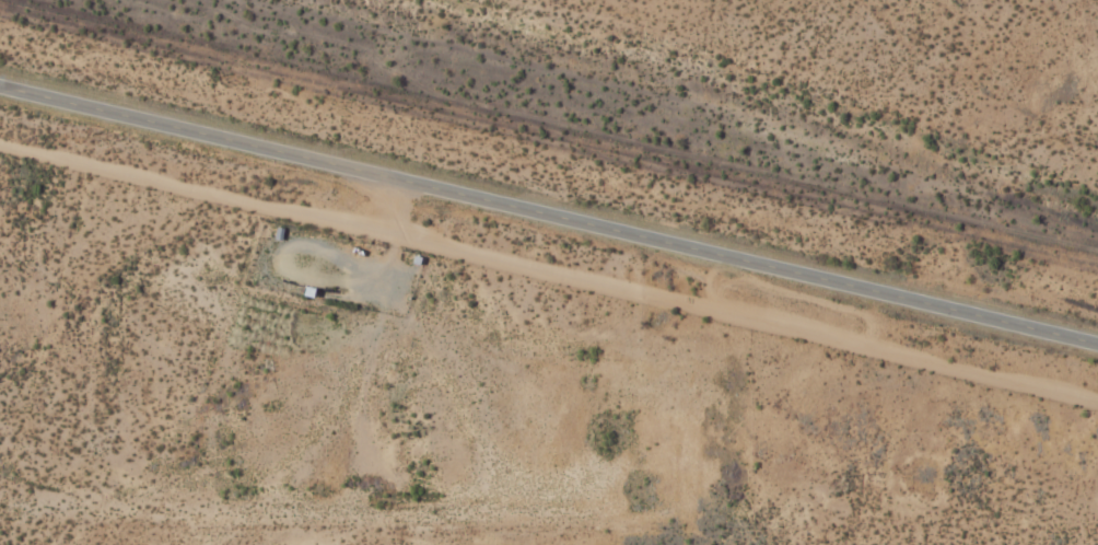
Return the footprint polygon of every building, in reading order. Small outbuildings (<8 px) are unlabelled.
[(319,276),(310,275),(308,288),(318,290),(319,276)]
